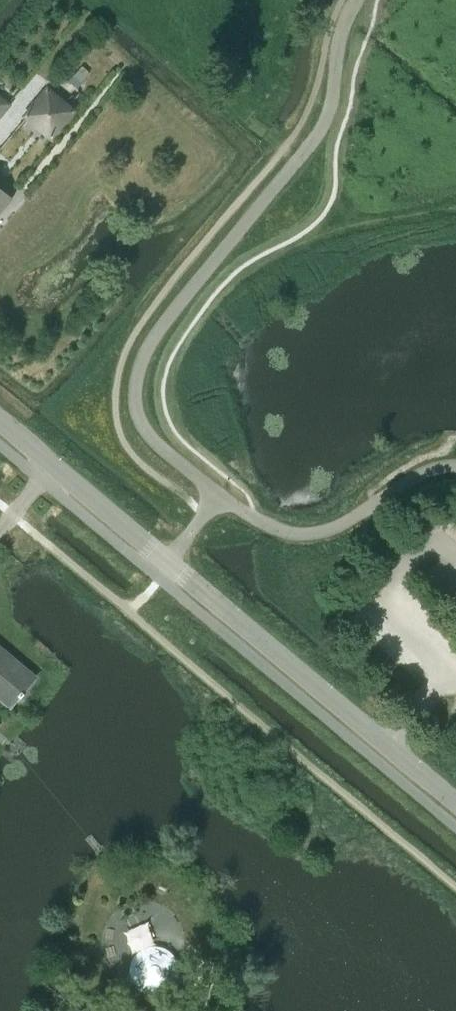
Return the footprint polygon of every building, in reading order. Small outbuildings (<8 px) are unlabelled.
[(48,92),(28,116),(52,135),(72,112),(48,92)] [(10,706),(33,678),(0,650),(0,698),(10,706)]
